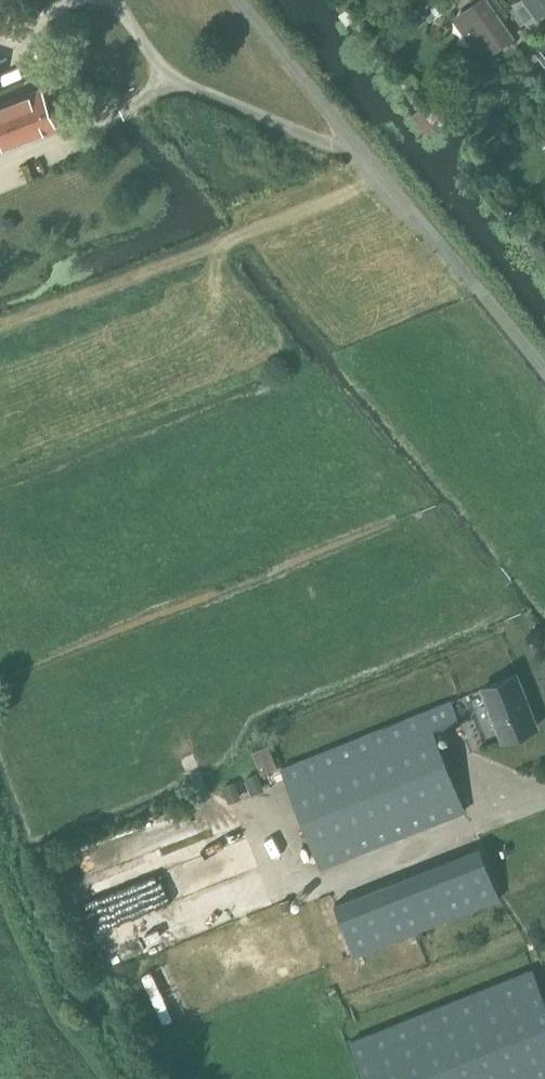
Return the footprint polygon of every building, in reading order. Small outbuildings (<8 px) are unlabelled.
[(420,4),(430,20),(446,9),(441,0),(426,0),(420,4)] [(514,33),(503,18),(509,13),(500,0),(478,0),(455,16),(473,41),(481,35),(491,49),(514,33)] [(544,8),(544,0),(515,0),(513,1),(527,20),(544,8)] [(57,128),(41,86),(0,102),(0,150),(57,128)] [(533,133),(544,150),(544,125),(533,133)] [(501,740),(538,726),(517,673),(480,687),(501,740)] [(321,868),(466,810),(436,733),(461,722),(452,698),(280,767),(321,868)] [(268,764),(276,761),(269,743),(252,749),(262,774),(271,771),(268,764)] [(245,777),(250,790),(263,785),(258,772),(245,777)] [(222,785),(228,798),(240,794),(235,780),(222,785)] [(354,955),(501,898),(480,845),(334,903),(354,955)] [(532,968),(350,1040),(365,1078),(544,1078),(544,1000),(532,968)]
